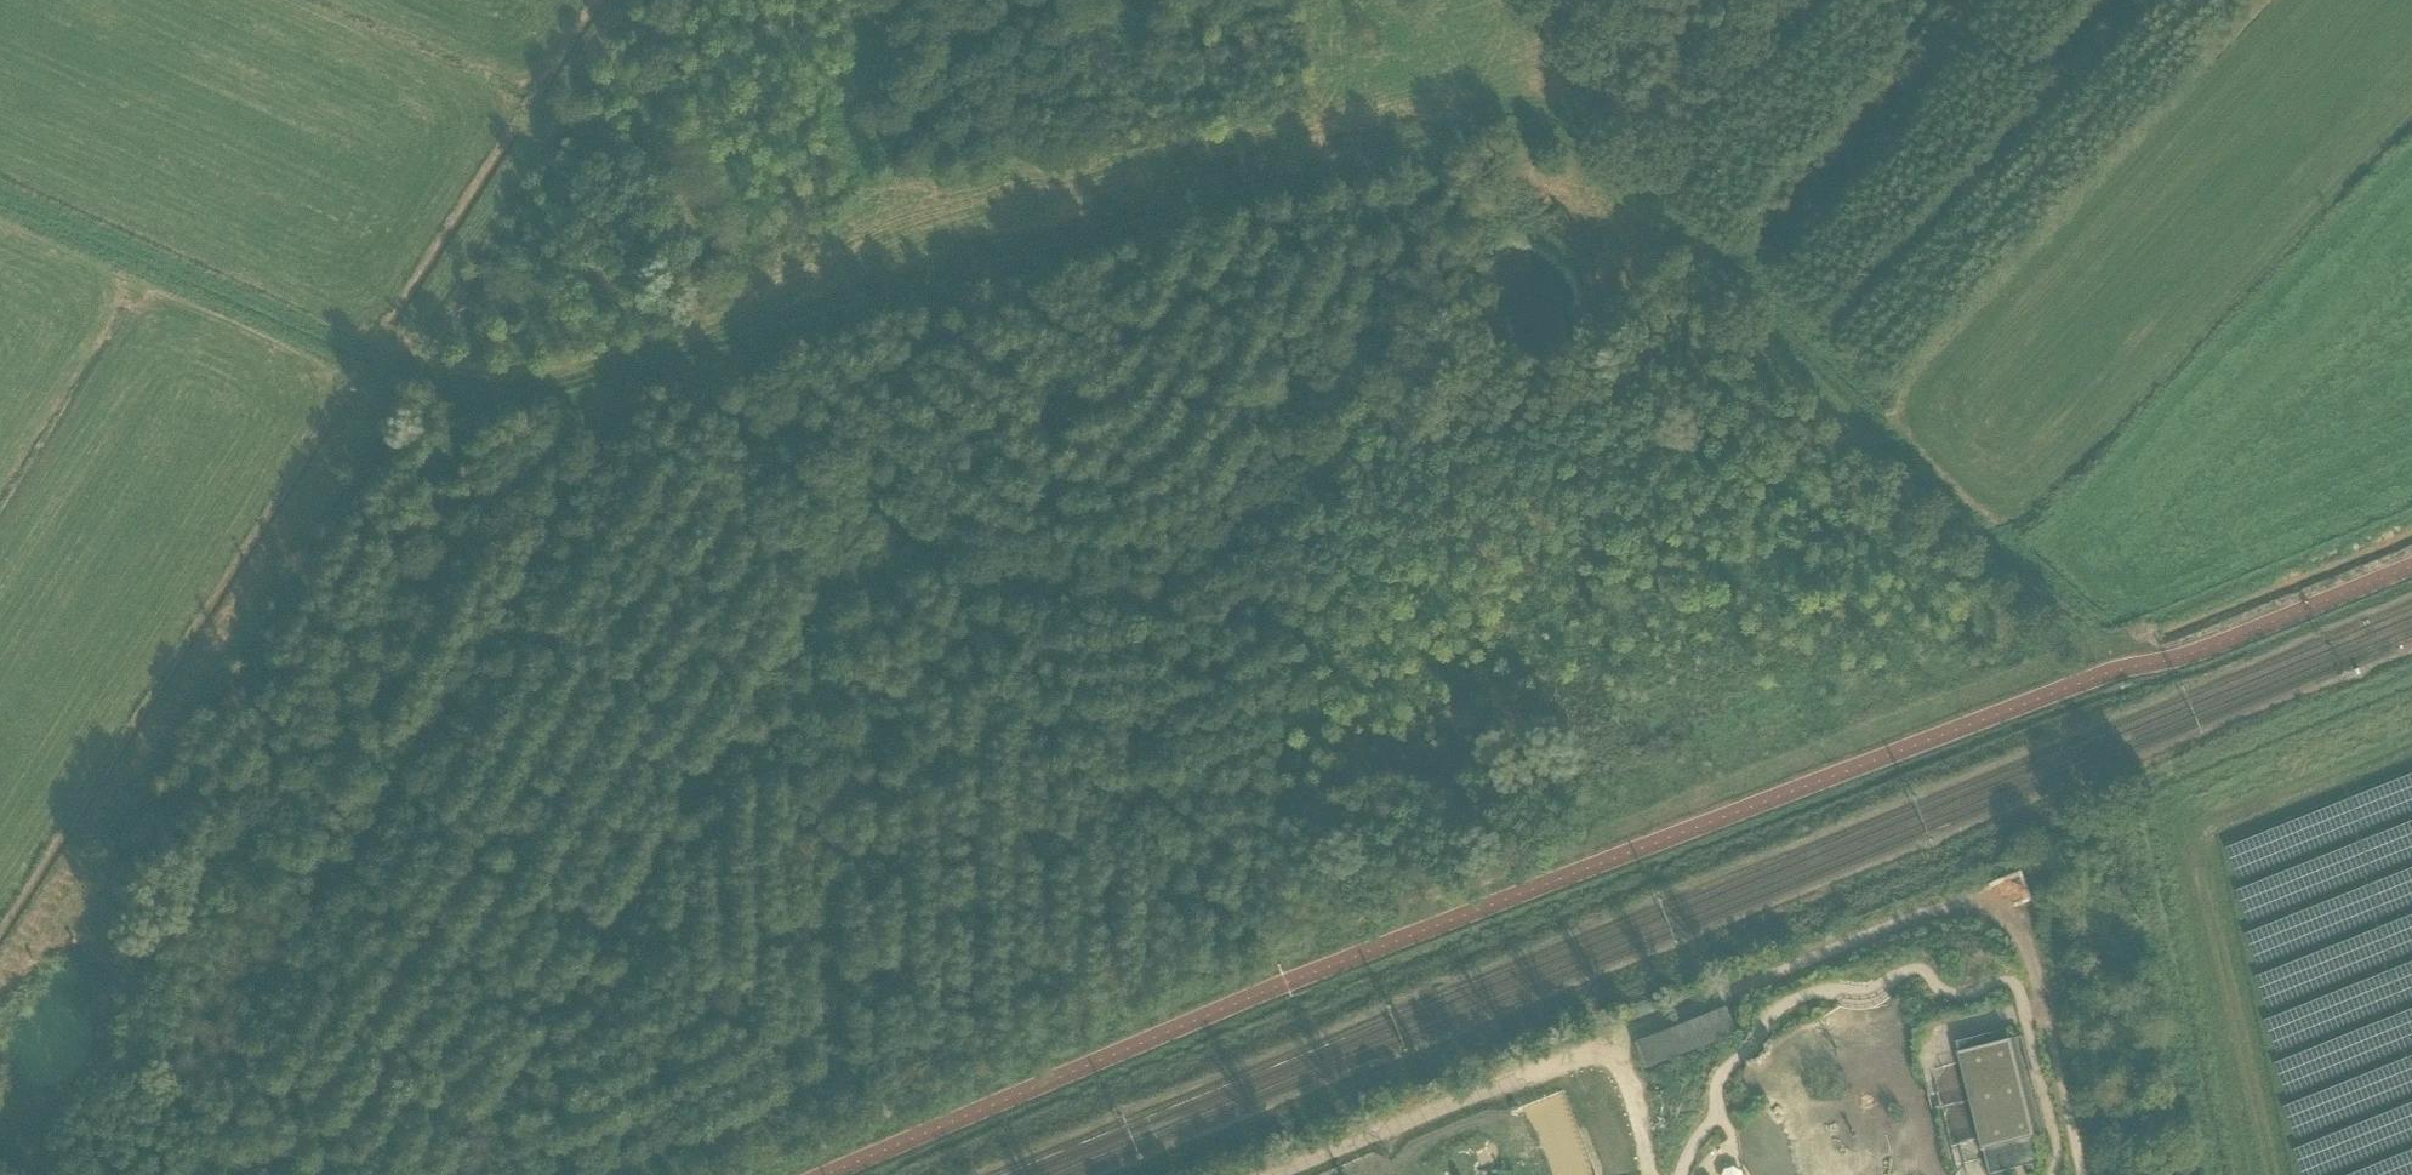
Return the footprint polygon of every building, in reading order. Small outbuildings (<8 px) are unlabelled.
[(1736,1031),(1729,1012),(1727,1007),(1637,1043),(1643,1059),(1646,1067),(1686,1053),(1736,1031)] [(2007,1029),(1956,1042),(1959,1052),(1957,1052),(1961,1066),(1980,1145),(1982,1150),(1983,1150),(1989,1174),(2013,1168),(2021,1166),(2039,1162),(2033,1137),(2045,1134),(2021,1037),(2009,1040),(2007,1029)] [(1646,1067),(1643,1059),(1574,1086),(1598,1149),(1669,1121),(1707,1108),(1686,1053),(1646,1067)] [(1598,1149),(1606,1170),(1639,1157),(1678,1142),(1669,1121),(1598,1149)] [(1702,1174),(1727,1174),(1726,1162),(1702,1163),(1702,1174)]
